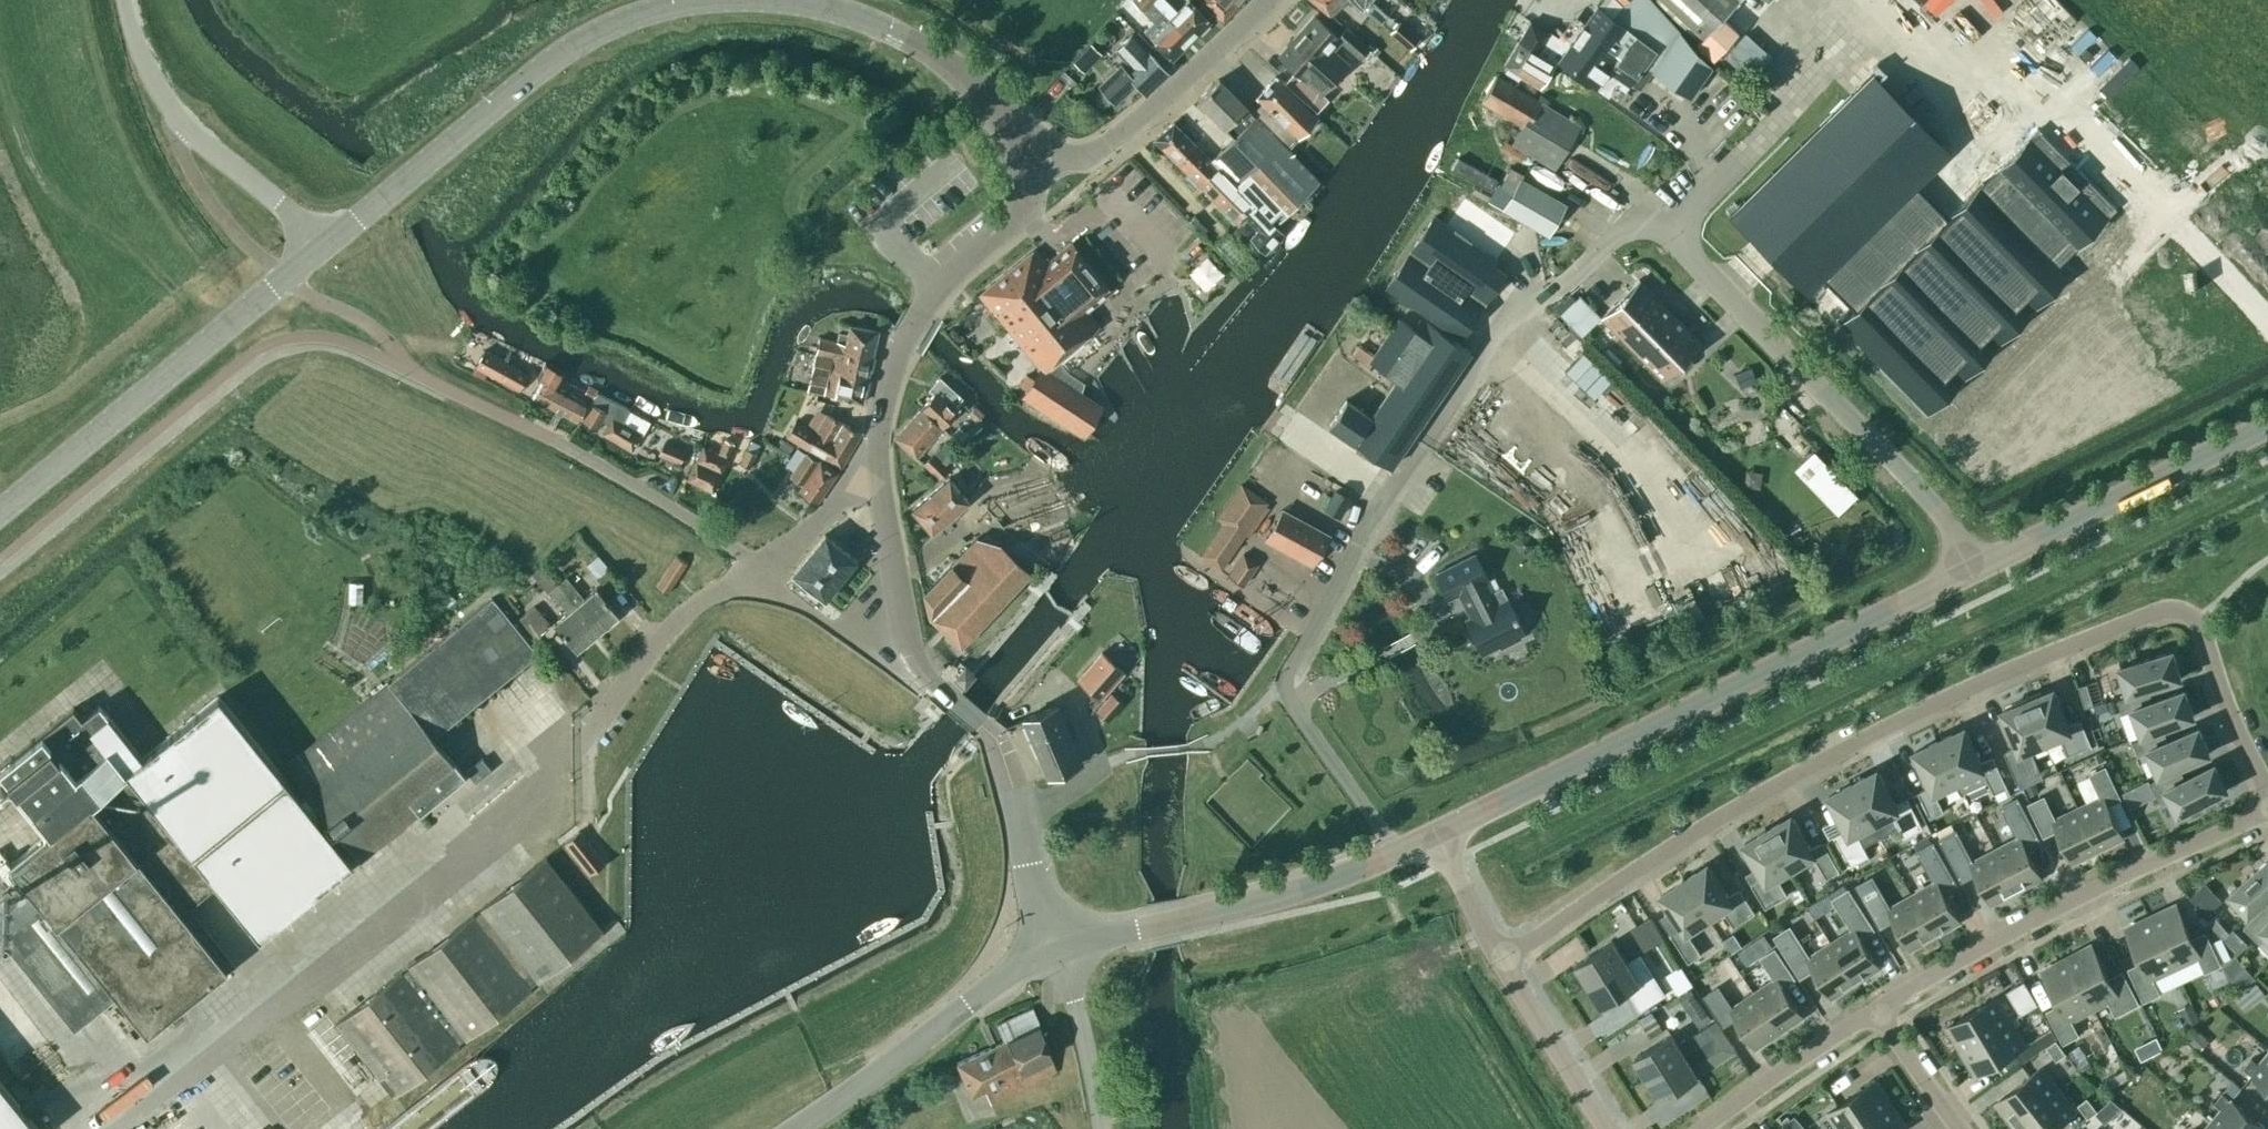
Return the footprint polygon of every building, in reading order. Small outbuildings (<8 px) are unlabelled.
[(1192,40),(1149,0),(1134,0),(1144,10),(1145,9),(1157,22),(1147,33),(1172,59),(1192,40)] [(1192,40),(1211,22),(1189,0),(1184,0),(1174,10),(1165,0),(1149,0),(1192,40)] [(1201,2),(1223,21),(1240,0),(1202,0),(1201,2)] [(1367,12),(1355,1),(1354,0),(1312,0),(1329,15),(1330,13),(1339,3),(1359,21),(1367,12)] [(1355,1),(1367,12),(1378,22),(1386,15),(1369,0),(1354,0),(1355,1)] [(1570,41),(1562,36),(1561,37),(1550,31),(1549,32),(1530,21),(1504,63),(1539,86),(1553,63),(1555,64),(1558,59),(1595,87),(1607,71),(1628,86),(1631,82),(1639,88),(1651,70),(1689,97),(1711,65),(1652,0),(1598,0),(1570,41)] [(1701,36),(1695,43),(1711,58),(1737,30),(1721,16),(1736,0),(1663,0),(1701,36)] [(1346,27),(1337,37),(1314,16),(1279,55),(1295,69),(1284,83),(1315,111),(1327,97),(1322,93),(1349,63),(1332,49),(1340,40),(1358,57),(1368,47),(1346,27)] [(1420,38),(1400,21),(1391,31),(1411,48),(1420,38)] [(2075,27),(2021,86),(2036,101),(2091,41),(2075,27)] [(1121,46),(1135,60),(1125,69),(1120,64),(1099,86),(1115,103),(1136,83),(1146,94),(1168,73),(1132,35),(1121,46)] [(1084,71),(1099,53),(1090,44),(1074,62),(1084,71)] [(1807,292),(1949,153),(1871,74),(1730,214),(1807,292)] [(1581,126),(1572,121),(1497,75),(1481,101),(1522,126),(1512,143),(1555,169),(1581,126)] [(1251,112),(1285,147),(1316,117),(1275,76),(1255,97),(1260,101),(1251,112)] [(1317,180),(1285,147),(1251,112),(1218,78),(1197,99),(1233,135),(1211,158),(1273,222),(1317,180)] [(1154,139),(1182,167),(1200,149),(1173,121),(1154,139)] [(1198,184),(1217,166),(1200,149),(1182,167),(1198,184)] [(1478,184),(1475,189),(1491,196),(1501,175),(1458,155),(1451,171),(1478,184)] [(1217,166),(1198,184),(1215,200),(1233,182),(1217,166)] [(1548,236),(1566,204),(1521,178),(1522,174),(1510,166),(1500,185),(1512,191),(1501,210),(1548,236)] [(1215,200),(1231,217),(1250,199),(1233,182),(1215,200)] [(1252,237),(1269,219),(1250,199),(1231,217),(1235,220),(1240,214),(1253,226),(1247,233),(1252,237)] [(1493,264),(1496,259),(1434,215),(1386,285),(1459,336),(1504,272),(1493,264)] [(1282,231),(1269,219),(1252,237),(1265,250),(1282,231)] [(1034,249),(979,295),(1028,354),(1040,368),(1023,395),(1083,434),(1101,406),(1054,375),(1044,368),(1097,324),(1086,311),(1110,291),(1070,244),(1046,264),(1034,249)] [(1893,248),(1868,272),(1854,258),(1835,276),(1880,322),(1899,303),(1892,295),(1916,272),(1893,248)] [(1638,279),(1619,298),(1600,316),(1662,379),(1700,342),(1638,279)] [(1559,318),(1582,339),(1601,319),(1578,297),(1559,318)] [(1390,466),(1470,351),(1433,325),(1425,337),(1398,318),(1368,361),(1395,379),(1370,417),(1345,400),(1328,425),(1390,466)] [(819,337),(815,354),(841,360),(844,348),(872,355),(878,330),(850,325),(846,343),(836,341),(819,337)] [(815,354),(811,372),(806,389),(862,402),(872,355),(844,348),(841,360),(815,354)] [(494,377),(503,360),(484,349),(475,366),(494,377)] [(528,373),(503,360),(494,377),(519,390),(528,373)] [(549,383),(557,369),(544,362),(537,375),(544,379),(534,399),(576,422),(586,403),(549,383)] [(1756,381),(1750,367),(1734,373),(1739,388),(1756,381)] [(921,407),(942,427),(955,412),(955,411),(959,407),(955,403),(961,396),(939,376),(932,384),(937,388),(921,407)] [(631,451),(641,433),(621,422),(629,409),(597,393),(580,421),(596,430),(605,414),(611,417),(601,434),(631,451)] [(1757,400),(1738,398),(1722,404),(1708,417),(1717,425),(1729,412),(1737,410),(1756,411),(1757,400)] [(975,405),(967,414),(973,420),(976,422),(984,414),(975,405)] [(915,457),(942,427),(921,407),(894,438),(915,457)] [(861,433),(827,413),(815,432),(795,420),(786,435),(805,448),(806,447),(821,456),(840,467),(861,433)] [(717,453),(702,446),(687,481),(711,492),(727,458),(727,457),(733,442),(724,438),(717,453)] [(780,442),(777,448),(786,454),(792,445),(782,439),(780,442)] [(749,442),(746,448),(755,452),(759,444),(750,440),(749,442)] [(685,451),(664,441),(658,455),(679,464),(685,451)] [(789,476),(803,484),(819,459),(805,450),(804,451),(797,446),(787,463),(794,468),(789,476)] [(1858,491),(1814,446),(1794,465),(1837,510),(1858,491)] [(939,447),(932,454),(940,461),(947,454),(939,447)] [(748,467),(755,452),(746,448),(739,463),(748,467)] [(932,454),(922,463),(938,479),(948,469),(940,461),(932,454)] [(819,459),(803,484),(798,491),(816,503),(837,471),(819,459)] [(931,532),(968,500),(948,477),(912,509),(931,532)] [(1222,522),(1199,555),(1220,569),(1268,501),(1240,482),(1216,518),(1222,522)] [(1339,516),(1349,497),(1335,489),(1324,508),(1339,516)] [(1329,535),(1282,509),(1265,539),(1313,565),(1329,535)] [(824,600),(856,560),(824,533),(791,574),(824,600)] [(1030,571),(999,542),(975,537),(951,563),(923,594),(929,618),(961,647),(1030,571)] [(1257,563),(1243,553),(1228,574),(1243,584),(1257,563)] [(1483,580),(1485,579),(1486,576),(1475,555),(1472,554),(1436,572),(1435,575),(1444,594),(1451,596),(1458,593),(1470,617),(1465,619),(1481,653),(1499,644),(1501,648),(1521,638),(1519,634),(1524,632),(1501,586),(1489,592),(1483,580)] [(667,593),(687,563),(675,555),(655,585),(667,593)] [(612,596),(621,588),(605,569),(596,576),(612,596)] [(557,583),(597,631),(618,614),(596,587),(582,598),(565,577),(557,583)] [(576,649),(597,631),(557,583),(550,590),(567,610),(554,621),(576,649)] [(550,624),(534,605),(521,589),(509,599),(512,604),(504,610),(514,622),(515,621),(531,638),(540,631),(541,632),(550,624)] [(492,597),(393,682),(435,734),(537,652),(492,597)] [(1076,678),(1100,699),(1124,672),(1100,651),(1076,678)] [(2172,651),(2120,667),(2128,693),(2180,677),(2172,651)] [(963,686),(973,674),(964,666),(954,678),(963,686)] [(0,910),(0,932),(74,1024),(114,992),(146,1032),(227,968),(181,910),(215,883),(258,937),(352,862),(317,818),(323,813),(360,859),(464,775),(432,736),(390,678),(283,763),(307,793),(300,799),(218,695),(141,756),(98,703),(81,717),(73,706),(0,765),(0,769),(50,831),(10,863),(29,887),(0,910)] [(2087,683),(2079,686),(2085,707),(2094,704),(2087,683)] [(2133,710),(2142,735),(2193,715),(2184,689),(2153,701),(2149,688),(2117,700),(2121,710),(2122,714),(2133,710)] [(2027,697),(2045,741),(2060,735),(2068,755),(2092,745),(2081,719),(2068,724),(2053,689),(2042,694),(2041,691),(2027,697)] [(1111,694),(1096,711),(1108,722),(1123,704),(1111,694)] [(2030,748),(2045,741),(2027,697),(2013,703),(2014,706),(2002,711),(2017,746),(2004,751),(2017,782),(2041,772),(2030,748)] [(2110,699),(2107,700),(2112,713),(2121,710),(2117,700),(2116,697),(2110,699)] [(1035,747),(1068,733),(1056,705),(1023,719),(1035,747)] [(2148,750),(2159,775),(2209,753),(2198,727),(2168,740),(2163,728),(2132,741),(2138,755),(2148,750)] [(1981,762),(1965,728),(1939,740),(1958,780),(1964,792),(1988,781),(1994,793),(2007,786),(1993,756),(1981,762)] [(1068,733),(1035,747),(1048,776),(1080,762),(1068,733)] [(1935,791),(1958,780),(1939,740),(1914,752),(1930,786),(1918,792),(1930,817),(1944,811),(1935,791)] [(477,781),(491,769),(481,757),(467,769),(477,781)] [(2210,797),(2227,789),(2214,764),(2185,779),(2179,767),(2149,782),(2156,795),(2166,790),(2178,814),(2192,806),(2194,810),(2212,801),(2210,797)] [(2078,808),(2097,848),(2123,836),(2107,803),(2119,798),(2105,767),(2091,774),(2102,797),(2078,808)] [(1853,783),(1881,836),(1898,827),(1904,837),(1923,826),(1907,797),(1895,803),(1877,770),(1853,783)] [(1864,845),(1881,836),(1853,783),(1828,796),(1846,829),(1834,835),(1849,865),(1869,855),(1864,845)] [(2144,798),(2137,785),(2122,792),(2129,806),(2144,798)] [(2072,860),(2097,848),(2078,808),(2054,820),(2043,797),(2030,803),(2044,834),(2057,828),(2072,860)] [(2019,838),(1995,850),(2016,889),(2041,876),(2025,846),(2038,839),(2017,798),(2002,806),(2019,838)] [(1768,829),(1790,868),(1813,854),(1827,877),(1840,870),(1823,841),(1811,848),(1792,815),(1768,829)] [(1777,876),(1790,868),(1768,829),(1744,844),(1763,876),(1751,883),(1765,907),(1788,894),(1777,876)] [(604,862),(578,830),(564,841),(589,873),(604,862)] [(2016,889),(1995,850),(1972,862),(1955,830),(1941,838),(1962,879),(1975,872),(1991,902),(2016,889)] [(1936,882),(1913,895),(1935,934),(1959,920),(1942,890),(1955,883),(1932,842),(1918,850),(1936,882)] [(602,928),(545,856),(481,908),(482,909),(475,915),(474,914),(417,960),(416,959),(394,977),(395,979),(339,1025),(397,1096),(460,1045),(459,1044),(466,1038),(467,1039),(531,987),(530,986),(537,980),(538,981),(602,928)] [(2230,893),(2248,914),(2267,896),(2267,859),(2230,893)] [(1684,879),(1709,917),(1722,908),(1734,926),(1755,912),(1740,888),(1728,896),(1708,864),(1684,879)] [(1935,934),(1913,895),(1890,908),(1872,877),(1857,885),(1880,925),(1893,918),(1910,947),(1935,934)] [(1709,917),(1684,879),(1661,894),(1682,926),(1670,933),(1689,962),(1701,953),(1687,931),(1709,917)] [(2200,888),(2190,896),(2205,914),(2222,900),(2206,882),(2200,888)] [(1854,929),(1831,943),(1855,981),(1879,966),(1860,937),(1873,929),(1848,890),(1834,898),(1854,929)] [(2267,902),(2243,926),(2254,937),(2261,929),(2267,936),(2267,904),(2267,902)] [(2176,905),(2151,916),(2174,966),(2199,955),(2205,970),(2219,963),(2205,933),(2192,939),(2176,905)] [(1663,935),(1650,914),(1638,922),(1651,943),(1663,935)] [(2221,937),(2228,932),(2214,914),(2207,920),(2221,937)] [(2174,966),(2151,916),(2126,928),(2142,962),(2130,968),(2144,999),(2158,992),(2151,978),(2174,966)] [(1855,981),(1831,943),(1809,957),(1789,927),(1776,936),(1800,975),(1813,967),(1832,996),(1855,981)] [(1771,947),(1764,936),(1740,952),(1747,963),(1771,947)] [(1588,985),(1628,960),(1615,939),(1575,964),(1588,985)] [(2067,958),(2093,1007),(2107,999),(2115,1016),(2139,1003),(2122,970),(2108,977),(2092,945),(2067,958)] [(1776,979),(1754,994),(1779,1030),(1802,1015),(1782,985),(1793,977),(1774,949),(1762,958),(1776,979)] [(2234,958),(2223,967),(2225,970),(2243,990),(2256,978),(2236,955),(2234,958)] [(2069,1019),(2093,1007),(2067,958),(2042,971),(2060,1004),(2048,1010),(2063,1040),(2076,1034),(2069,1019)] [(1628,960),(1588,985),(1602,1006),(1641,981),(1628,960)] [(1672,977),(1668,980),(1675,992),(1690,983),(1683,971),(1673,977),(1672,977)] [(2013,983),(2021,998),(2031,993),(2024,978),(2013,983)] [(2253,985),(2246,991),(2254,1001),(2264,993),(2256,983),(2253,985)] [(1779,1030),(1754,994),(1732,1008),(1718,987),(1705,995),(1724,1023),(1735,1016),(1756,1046),(1779,1030)] [(1697,1001),(1689,988),(1667,1003),(1675,1015),(1697,1001)] [(1948,1026),(1962,1050),(2010,1021),(1995,998),(1948,1026)] [(2163,1006),(2159,998),(2144,1005),(2148,1014),(2163,1006)] [(2201,1021),(2192,1003),(2178,1009),(2187,1028),(2201,1021)] [(1056,1071),(1038,1024),(1032,1008),(996,1024),(1003,1040),(990,1047),(956,1062),(970,1094),(983,1088),(990,1102),(1056,1071)] [(2010,1021),(1962,1050),(1977,1074),(2011,1053),(2024,1045),(2010,1021)] [(1709,1024),(1678,1043),(1672,1033),(1634,1056),(1648,1078),(1716,1035),(1709,1024)] [(2056,1039),(2057,1039),(2052,1029),(2024,1045),(2011,1053),(2021,1065),(2026,1062),(2025,1061),(2046,1046),(2050,1043),(2056,1039)] [(2188,1040),(2190,1042),(2197,1049),(2208,1039),(2198,1029),(2188,1040)] [(1661,1099),(1699,1075),(1693,1065),(1723,1046),(1716,1035),(1648,1078),(1661,1099)] [(2155,1037),(2148,1041),(2154,1052),(2154,1053),(2163,1049),(2162,1049),(2157,1037),(2155,1037)] [(2050,1043),(2046,1046),(2056,1059),(2066,1052),(2057,1040),(2056,1039),(2050,1043)] [(2047,1066),(2056,1059),(2046,1046),(2037,1053),(2047,1066)] [(2267,1088),(2267,1051),(2259,1062),(2252,1056),(2243,1066),(2252,1073),(2251,1074),(2267,1088)] [(1997,1101),(2014,1123),(2057,1089),(2040,1067),(1997,1101)] [(0,1077),(0,1128),(42,1128),(0,1077)] [(1894,1109),(1874,1081),(1829,1111),(1840,1128),(1864,1128),(1894,1109)] [(2014,1123),(2019,1128),(2052,1128),(2075,1111),(2057,1089),(2014,1123)] [(2265,1125),(2232,1098),(2231,1098),(2223,1091),(2215,1101),(2222,1107),(2210,1120),(2221,1128),(2262,1128),(2265,1125)] [(2087,1097),(2078,1104),(2088,1117),(2097,1110),(2087,1097)] [(2121,1106),(2112,1098),(2097,1111),(2105,1120),(2121,1106)] [(1894,1109),(1864,1128),(1902,1128),(1905,1127),(1894,1109)] [(1784,1128),(1805,1128),(1806,1128),(1794,1115),(1781,1126),(1782,1127),(1784,1128)] [(2210,1120),(2203,1128),(2221,1128),(2210,1120)]
